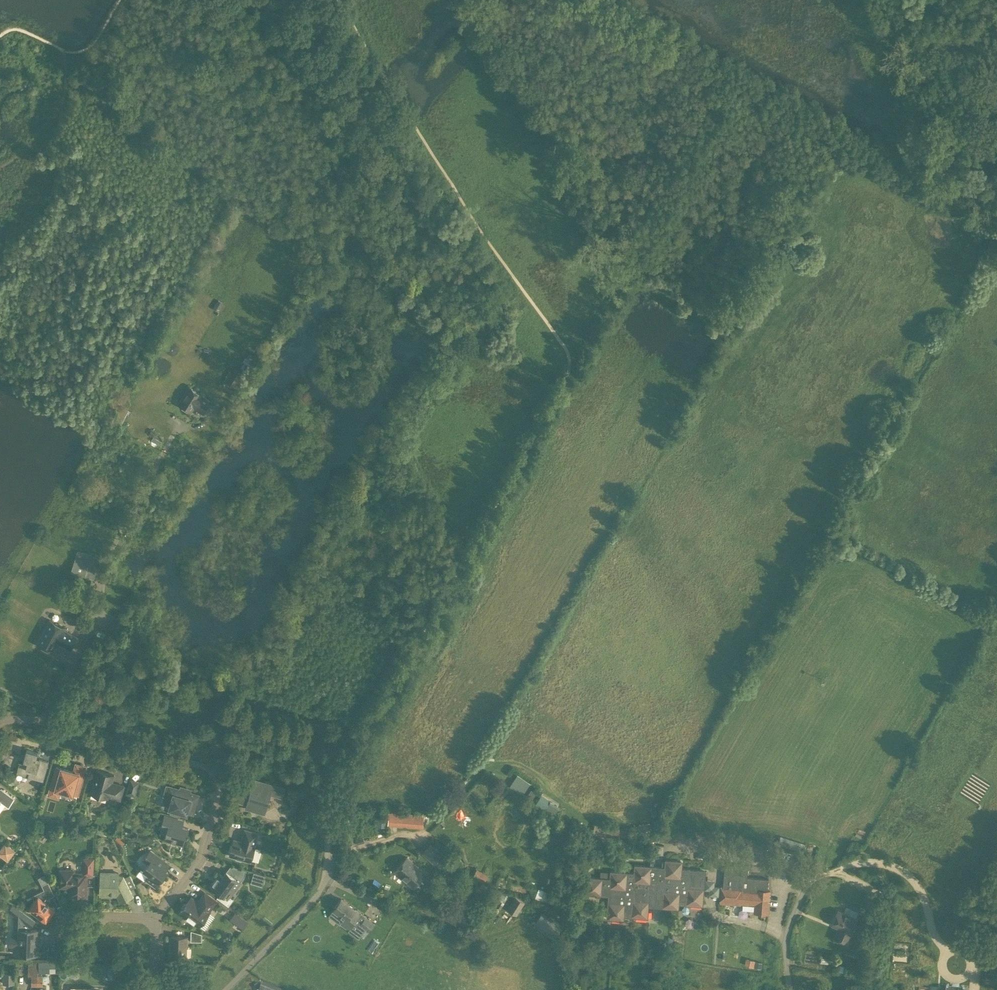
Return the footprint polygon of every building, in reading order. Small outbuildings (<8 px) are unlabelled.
[(171,355),(178,348),(170,339),(163,347),(171,355)] [(227,381),(238,388),(247,373),(235,366),(227,381)] [(190,412),(193,407),(202,413),(210,401),(189,387),(178,404),(190,412)] [(74,559),(70,572),(84,576),(94,579),(101,557),(77,550),(74,559)] [(65,628),(50,619),(37,643),(52,651),(57,642),(70,649),(77,636),(64,629),(65,628)] [(16,773),(43,781),(48,762),(36,758),(37,753),(26,750),(22,763),(19,762),(16,773)] [(48,795),(58,797),(60,791),(77,795),(85,767),(76,764),(73,772),(72,771),(73,770),(67,769),(67,770),(56,767),(48,795)] [(114,775),(97,770),(90,793),(107,798),(107,796),(119,799),(123,786),(111,783),(114,775)] [(511,785),(521,792),(527,783),(517,776),(511,785)] [(127,793),(134,795),(138,782),(131,780),(127,793)] [(236,801),(246,804),(245,808),(264,813),(270,794),(280,797),(283,788),(263,783),(260,790),(251,787),(250,790),(240,787),(236,801)] [(187,812),(192,814),(198,795),(189,792),(190,790),(180,787),(180,790),(166,786),(163,796),(166,797),(164,804),(170,805),(169,808),(171,809),(170,813),(176,815),(177,811),(186,813),(187,812)] [(532,796),(536,791),(531,788),(527,793),(532,796)] [(0,790),(0,800),(0,799),(8,805),(14,798),(1,789),(0,790)] [(545,808),(551,799),(541,793),(535,802),(545,808)] [(424,826),(425,813),(389,810),(388,823),(424,826)] [(175,819),(164,815),(160,828),(167,830),(165,836),(171,838),(170,841),(182,845),(185,835),(186,836),(188,828),(173,824),(175,819)] [(68,823),(75,826),(77,819),(70,817),(68,823)] [(384,827),(385,819),(375,818),(375,826),(384,827)] [(255,846),(256,846),(259,834),(244,830),(241,842),(233,840),(229,855),(235,857),(236,859),(241,861),(243,859),(250,861),(255,846)] [(114,839),(121,845),(124,842),(117,836),(114,839)] [(801,854),(803,846),(803,845),(780,837),(778,843),(777,846),(801,854)] [(421,853),(434,864),(443,855),(430,843),(421,853)] [(14,850),(5,844),(0,851),(0,853),(7,859),(14,850)] [(160,882),(161,880),(161,879),(167,870),(157,863),(161,858),(150,850),(143,860),(147,863),(143,870),(149,874),(145,879),(155,887),(159,881),(160,882)] [(592,863),(602,859),(600,852),(589,856),(592,863)] [(425,874),(406,857),(394,871),(404,879),(413,887),(425,874)] [(86,874),(92,875),(93,859),(83,859),(83,874),(73,874),(73,871),(60,870),(59,887),(70,887),(69,896),(86,896),(86,874)] [(678,903),(701,905),(704,871),(681,869),(681,861),(665,860),(665,861),(662,861),(661,867),(635,865),(634,873),(600,871),(599,878),(586,877),(585,893),(609,895),(607,918),(623,919),(623,915),(646,917),(647,905),(677,908),(678,903)] [(724,864),(723,881),(722,884),(721,884),(719,903),(741,905),(741,903),(754,904),(753,912),(768,914),(770,891),(767,890),(768,879),(747,877),(748,866),(724,864)] [(471,877),(482,883),(487,875),(476,869),(471,877)] [(119,872),(100,871),(100,875),(100,892),(103,895),(117,895),(120,902),(133,896),(129,889),(136,886),(130,874),(123,878),(123,876),(119,876),(119,872)] [(228,906),(233,899),(229,896),(244,876),(234,873),(232,876),(226,871),(222,876),(219,874),(210,886),(220,893),(216,897),(228,906)] [(262,886),(265,876),(254,872),(251,883),(262,886)] [(45,876),(38,879),(44,889),(36,893),(38,896),(29,908),(45,920),(54,908),(48,903),(50,901),(48,898),(54,895),(45,876)] [(483,891),(484,890),(475,885),(472,891),(473,892),(473,893),(479,897),(480,896),(483,898),(486,893),(483,891)] [(543,890),(544,888),(538,886),(534,898),(540,900),(551,903),(554,894),(543,890)] [(209,911),(208,911),(215,901),(204,893),(197,902),(191,898),(180,912),(198,926),(209,911)] [(360,913),(341,898),(329,915),(348,929),(360,913)] [(515,913),(522,902),(516,898),(509,909),(515,913)] [(37,930),(29,930),(30,927),(35,920),(13,904),(10,908),(15,911),(13,915),(15,916),(14,930),(17,931),(17,938),(10,937),(10,946),(14,946),(14,954),(36,954),(37,945),(40,945),(40,939),(37,939),(37,930)] [(832,924),(839,927),(835,938),(846,942),(856,918),(837,910),(832,924)] [(556,921),(542,912),(533,925),(553,938),(561,926),(555,922),(556,921)] [(248,920),(241,916),(236,922),(243,927),(248,920)] [(369,931),(375,923),(365,916),(359,924),(369,931)] [(852,948),(860,951),(862,947),(866,949),(869,941),(867,940),(870,933),(860,929),(854,943),(852,948)] [(202,934),(191,930),(191,941),(201,941),(202,934)] [(186,937),(170,936),(170,958),(186,958),(186,937)] [(746,957),(744,963),(753,965),(755,959),(746,957)] [(37,975),(37,970),(37,968),(36,968),(36,960),(29,959),(28,975),(32,975),(31,986),(37,986),(37,975)] [(50,961),(40,961),(40,972),(50,972),(50,961)] [(3,983),(15,984),(15,973),(3,972),(3,983)] [(48,987),(48,976),(37,975),(37,986),(48,987)]
